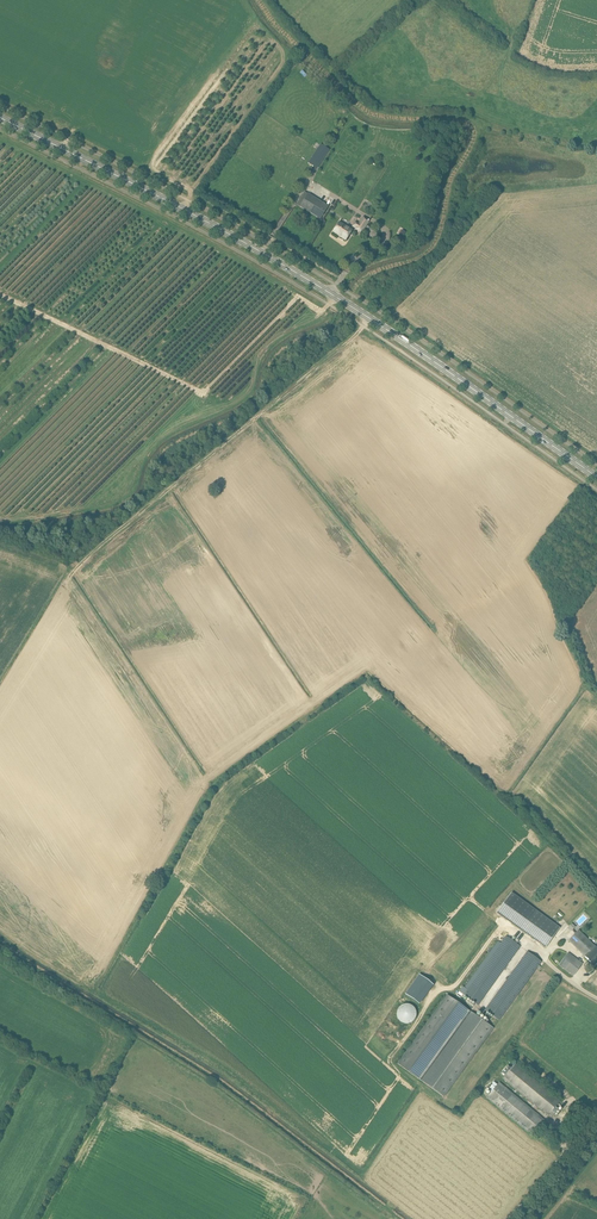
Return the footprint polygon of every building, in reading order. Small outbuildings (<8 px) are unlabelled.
[(314,166),(325,148),(321,145),(309,163),(314,166)] [(320,219),(323,214),(328,207),(308,194),(300,206),(320,219)] [(363,216),(355,229),(362,233),(370,221),(363,216)] [(352,231),(347,227),(339,222),(333,232),(346,240),(352,231)] [(399,235),(404,238),(407,233),(402,229),(399,235)] [(560,927),(511,893),(497,913),(545,948),(560,927)] [(569,940),(585,957),(591,962),(596,956),(596,949),(595,947),(579,931),(569,940)] [(477,1005),(520,946),(506,936),(464,995),(477,1005)] [(542,961),(528,951),(484,1011),(498,1020),(542,961)] [(582,964),(577,960),(568,954),(560,965),(569,971),(574,975),(582,964)] [(493,1028),(447,995),(397,1063),(444,1097),(493,1028)] [(397,1013),(397,1015),(397,1017),(398,1019),(399,1020),(400,1022),(402,1023),(404,1024),(407,1024),(409,1024),(412,1023),(414,1021),(415,1020),(416,1018),(416,1016),(417,1014),(416,1011),(415,1010),(414,1008),(412,1006),(411,1005),(410,1005),(409,1004),(408,1004),(406,1004),(405,1004),(403,1005),(401,1006),(399,1007),(398,1009),(397,1011),(397,1013)] [(515,1064),(503,1078),(548,1116),(550,1114),(552,1116),(558,1109),(556,1107),(560,1101),(515,1064)] [(544,1120),(499,1083),(487,1098),(532,1135),(539,1127),(542,1130),(545,1126),(542,1123),(544,1120)]
